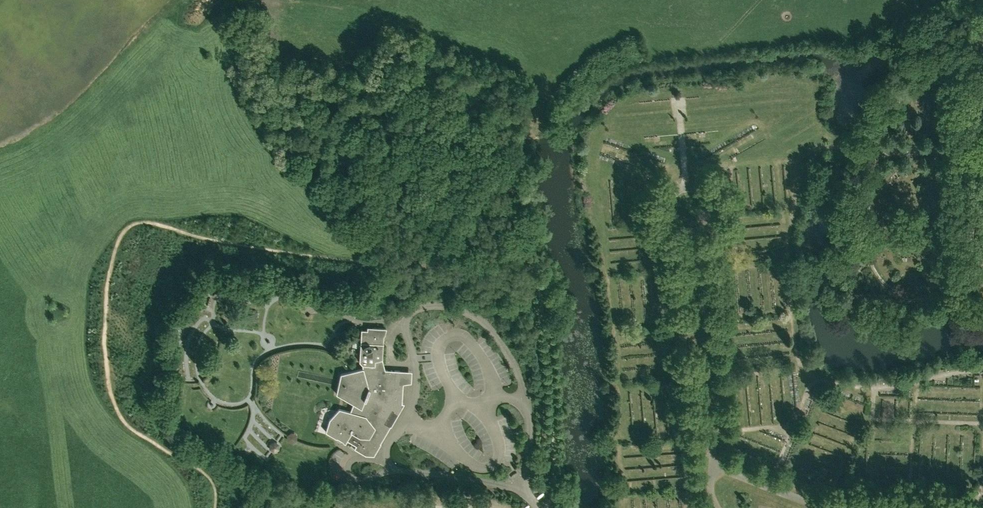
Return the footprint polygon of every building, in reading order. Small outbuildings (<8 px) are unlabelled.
[(382,359),(384,328),(372,327),(372,330),(361,330),(359,361),(362,365),(363,365),(363,368),(362,368),(341,374),(336,393),(353,403),(350,411),(339,408),(330,419),(326,431),(337,438),(337,437),(343,441),(343,442),(345,443),(347,440),(356,445),(354,448),(363,453),(366,448),(370,448),(376,451),(381,443),(380,443),(390,426),(384,422),(392,409),(396,412),(401,403),(402,403),(403,384),(397,383),(398,379),(399,379),(400,370),(375,369),(375,361),(382,359)]
